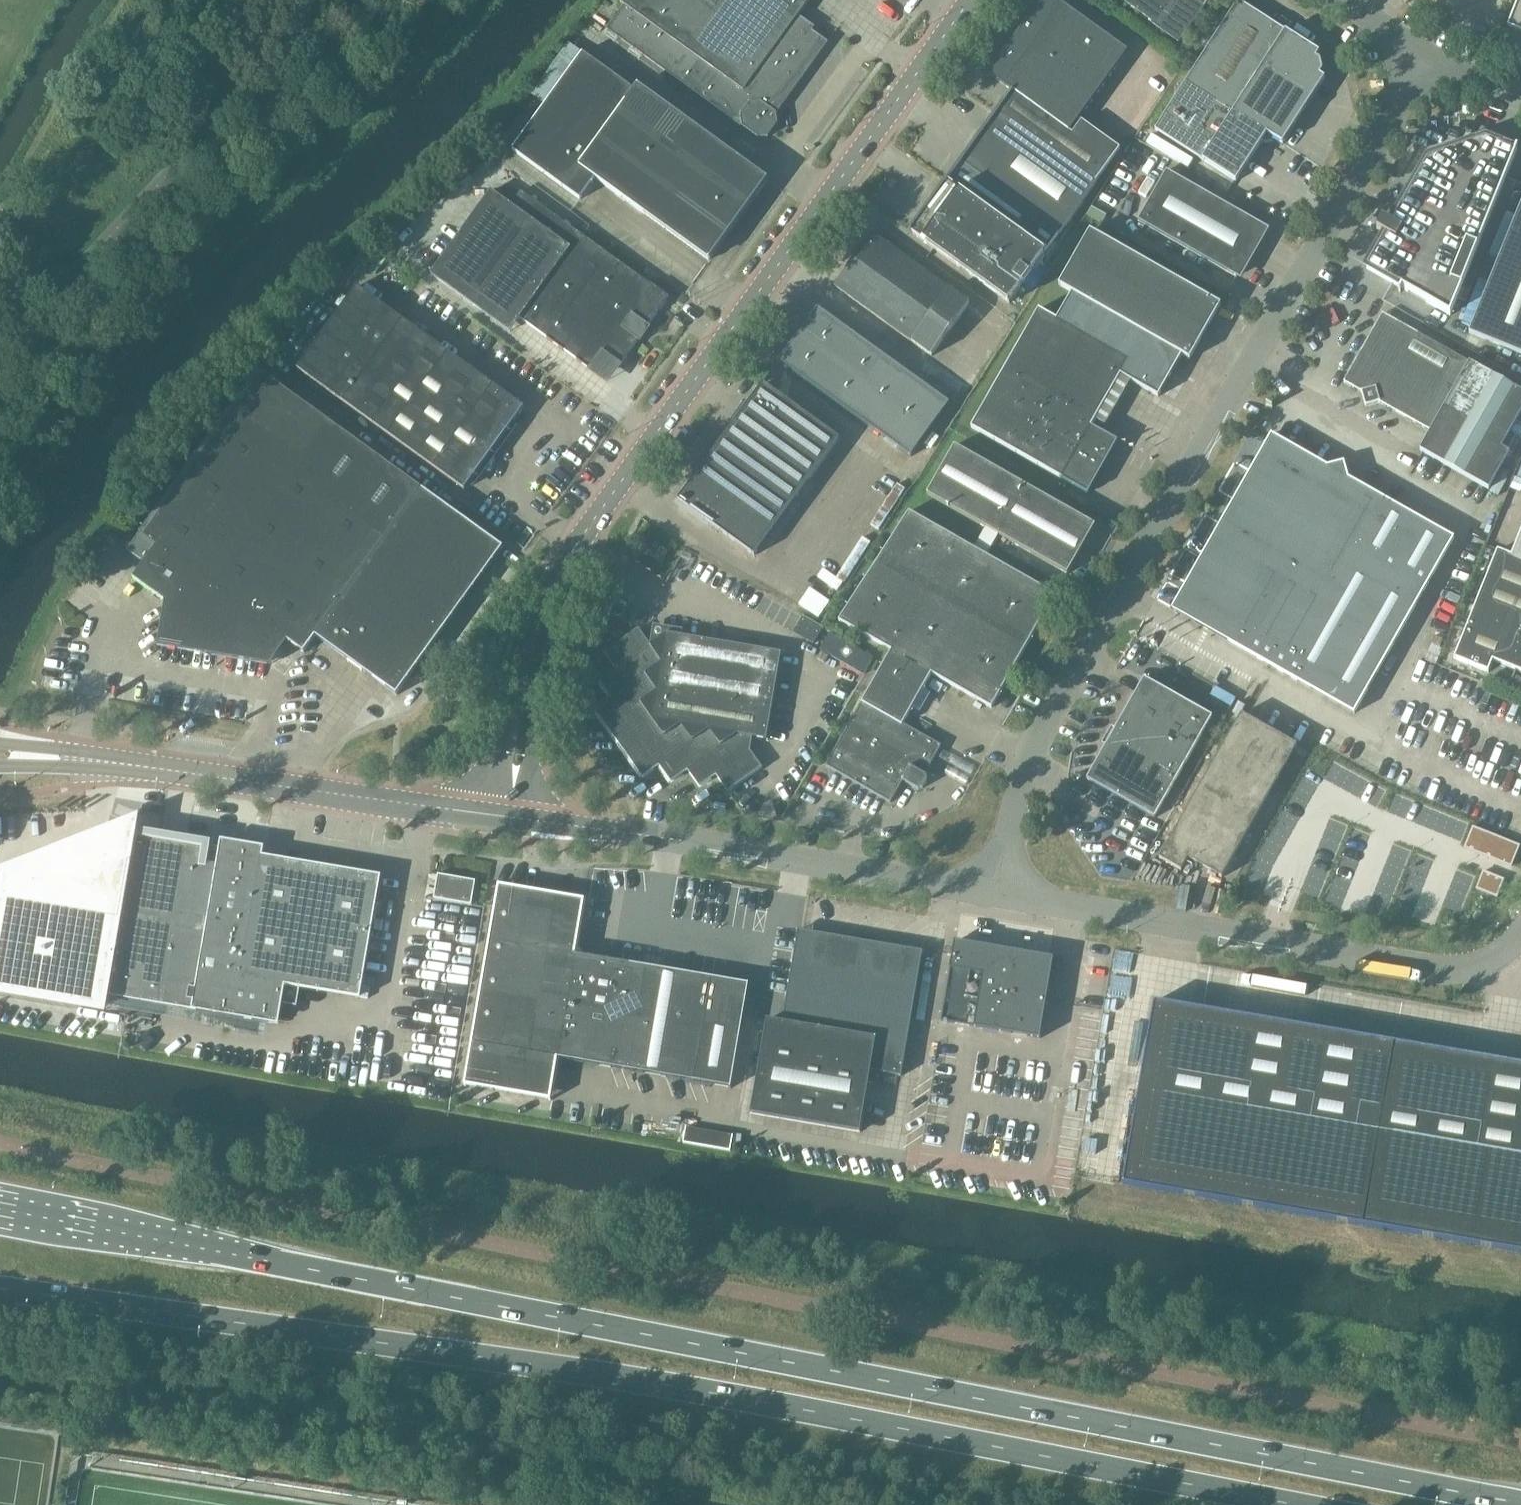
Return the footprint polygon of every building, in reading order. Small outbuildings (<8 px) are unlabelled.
[(620,2),(625,6),(608,30),(759,138),(769,136),(779,123),(777,113),(828,43),(796,20),(811,0),(622,0),(620,2)] [(910,232),(912,234),(913,234),(1010,304),(1046,254),(1045,253),(1059,234),(1060,235),(1083,203),(1097,183),(1098,183),(1121,150),(1082,122),(1073,134),(1070,132),(1128,51),(1057,0),(1042,0),(989,74),(1012,91),(998,112),(983,132),(946,182),(910,232)] [(1154,22),(1153,23),(1178,42),(1204,6),(1209,0),(1169,0),(1163,9),(1151,0),(1123,0),(1154,22)] [(1323,71),(1321,61),(1316,58),(1320,52),(1238,0),(1155,129),(1236,182),(1263,141),(1266,143),(1273,141),(1275,138),(1283,144),(1325,78),(1320,75),(1323,71)] [(596,178),(710,261),(769,180),(639,86),(635,91),(583,53),(513,150),(581,199),(596,178)] [(1367,268),(1451,316),(1515,153),(1486,141),(1428,161),(1367,268)] [(1138,221),(1237,277),(1266,227),(1167,171),(1138,221)] [(432,275),(481,311),(491,297),(593,370),(603,357),(618,367),(668,298),(521,192),(511,206),(492,192),(432,275)] [(1520,354),(1520,204),(1469,333),(1520,354)] [(1221,305),(1090,231),(1060,286),(1072,293),(1182,355),(1190,360),(1221,305)] [(932,357),(970,305),(950,291),(872,234),(835,286),(913,343),(932,357)] [(300,366),(298,369),(465,490),(525,408),(357,287),(313,348),(308,344),(295,363),(300,366)] [(1039,310),(972,428),(1088,494),(1118,442),(1092,427),(1121,375),(1159,397),(1182,355),(1072,293),(1057,320),(1039,310)] [(780,362),(911,457),(949,404),(819,309),(780,362)] [(1382,316),(1344,385),(1362,394),(1367,407),(1380,403),(1432,432),(1422,451),(1491,489),(1511,454),(1502,449),(1520,415),(1520,392),(1382,316)] [(167,602),(160,647),(270,665),(288,641),(304,653),(316,637),(397,695),(503,548),(259,371),(141,535),(157,547),(134,579),(167,602)] [(735,423),(679,501),(755,556),(839,439),(763,384),(749,404),(750,405),(737,424),(735,423)] [(1273,436),(1173,610),(1355,714),(1455,539),(1368,490),(1273,436)] [(999,535),(1068,575),(1096,526),(955,446),(928,495),(986,528),(999,535)] [(863,703),(827,766),(891,802),(903,781),(919,790),(923,788),(927,784),(927,781),(927,776),(925,775),(941,746),(903,725),(932,674),(992,708),(1056,595),(987,556),(999,535),(986,528),(975,549),(956,538),(909,512),(839,621),(892,651),(862,703),(863,703)] [(1520,673),(1520,532),(1512,556),(1498,551),(1454,659),(1488,673),(1493,662),(1520,673)] [(648,554),(660,563),(668,552),(656,543),(648,554)] [(605,654),(617,670),(600,682),(612,699),(596,710),(643,778),(660,766),(672,782),(688,771),(700,787),(718,775),(730,792),(763,769),(751,751),(753,738),(767,740),(782,653),(667,634),(651,646),(639,629),(605,654)] [(1145,679),(1087,780),(1155,818),(1212,717),(1145,679)] [(1242,714),(1160,859),(1182,872),(1189,859),(1223,878),(1298,746),(1242,714)] [(99,912),(1,895),(0,899),(0,978),(106,996),(104,1006),(122,1009),(121,1016),(153,1021),(156,1004),(275,1024),(281,985),(360,998),(381,878),(262,858),(263,853),(263,846),(260,840),(254,836),(245,833),(238,833),(232,834),(225,838),(223,842),(222,846),(221,851),(132,836),(122,895),(121,906),(111,904),(110,913),(99,912)] [(476,882),(438,875),(434,899),(472,905),(476,882)] [(472,1044),(465,1086),(551,1100),(558,1059),(696,1082),(731,1089),(749,984),(713,978),(603,959),(604,952),(590,950),(588,957),(575,955),(585,900),(563,897),(548,894),(499,886),(472,1044)] [(907,1044),(923,952),(799,931),(783,1023),(767,1020),(751,1114),(861,1133),(871,1071),(902,1076),(908,1045),(907,1044)] [(942,1022),(1041,1038),(1054,959),(955,942),(942,1022)] [(1394,1043),(1154,1002),(1123,1185),(1247,1206),(1362,1226),(1520,1253),(1520,1065),(1394,1043)]
